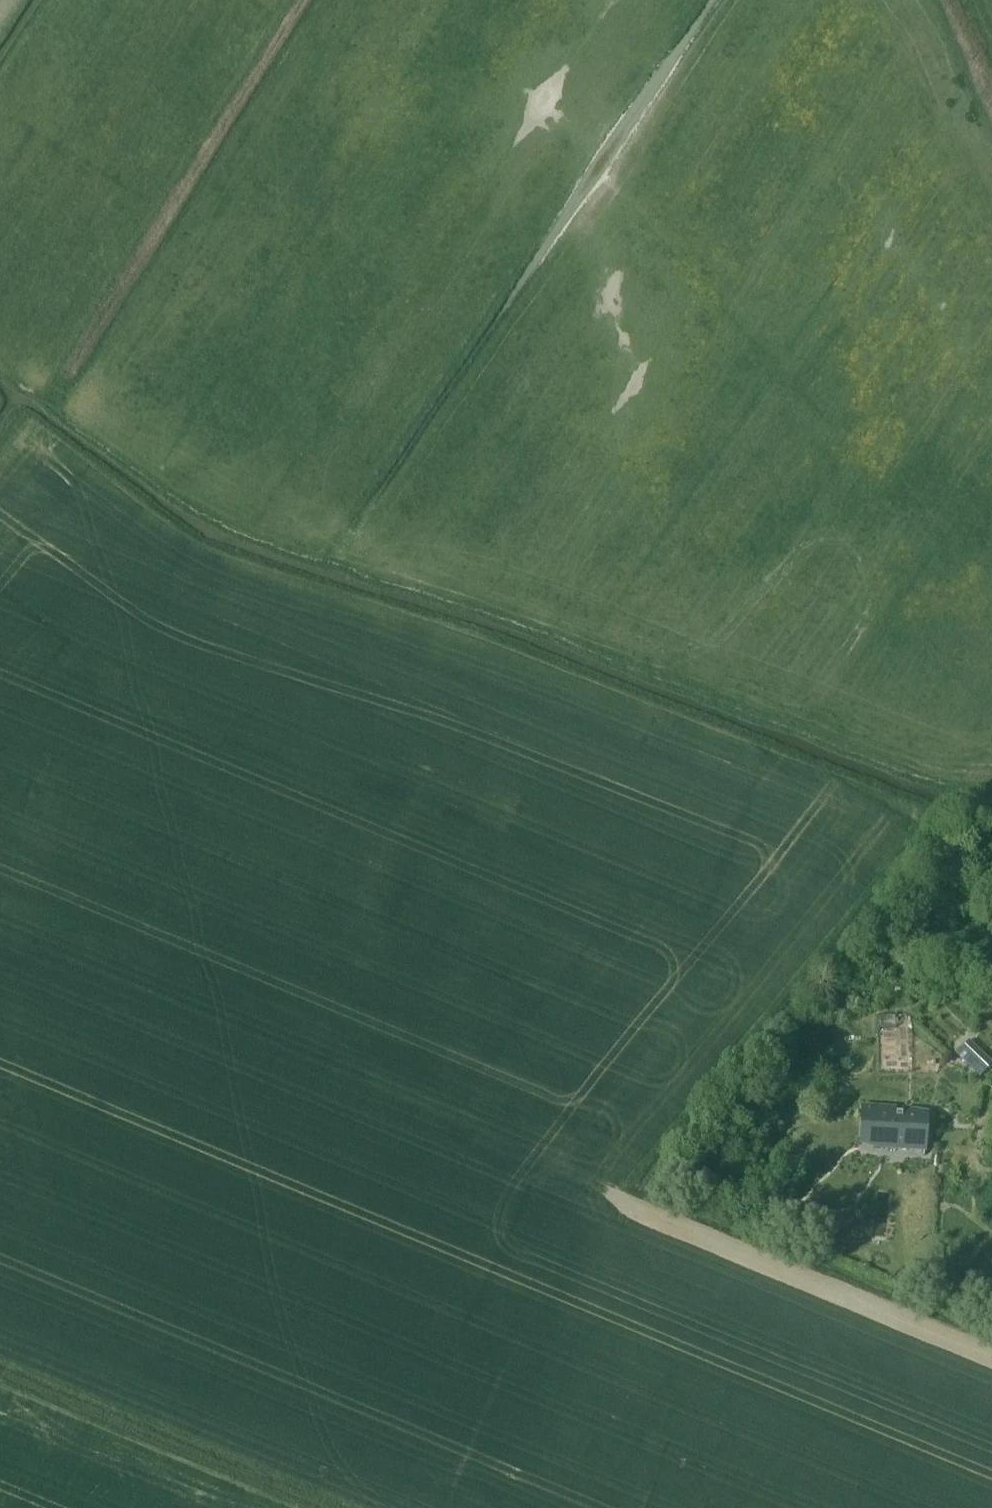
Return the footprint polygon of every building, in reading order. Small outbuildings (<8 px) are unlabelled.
[(956,1053),(980,1076),(991,1063),(991,1062),(969,1039),(956,1053)] [(862,1109),(877,1109),(875,1145),(923,1147),(922,1155),(924,1155),(926,1114),(894,1112),(895,1108),(862,1107),(862,1109)]
